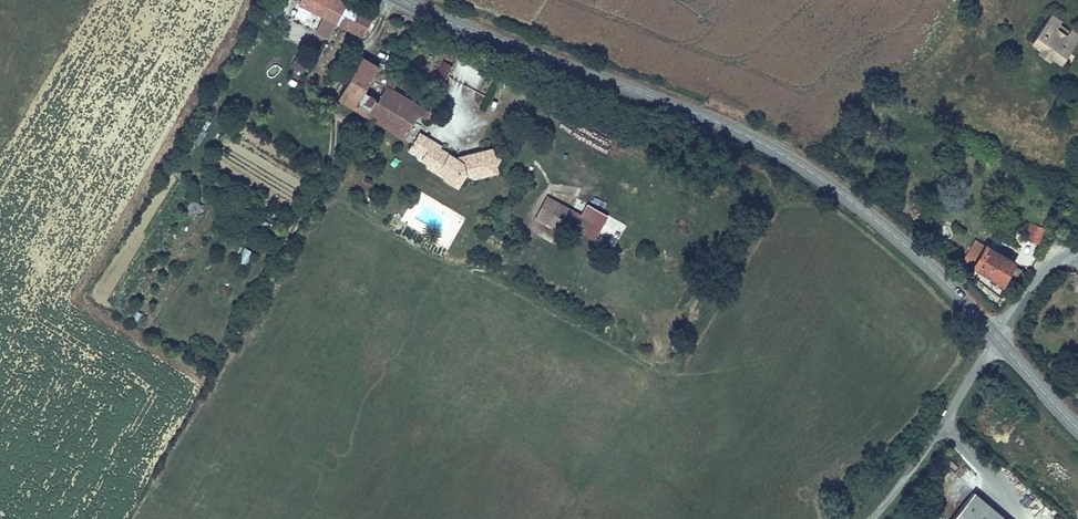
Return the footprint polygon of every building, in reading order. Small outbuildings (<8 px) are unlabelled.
[(351,4),(343,0),(304,0),(301,5),(341,24),(351,4)] [(351,4),(341,24),(367,36),(376,15),(372,13),(351,4)] [(1047,48),(1049,46),(1061,53),(1058,57),(1068,63),(1077,50),(1077,31),(1075,36),(1063,28),(1068,21),(1058,14),(1038,41),(1047,48)] [(456,62),(460,51),(444,44),(440,55),(456,62)] [(1055,62),(1058,57),(1061,53),(1049,46),(1047,48),(1043,54),(1055,62)] [(285,59),(285,69),(306,70),(306,60),(285,59)] [(381,108),(375,104),(385,88),(381,85),(388,74),(363,59),(340,99),(374,119),(381,108)] [(388,76),(386,85),(395,87),(397,79),(388,76)] [(421,108),(385,88),(375,104),(381,108),(374,119),(405,136),(421,108)] [(429,117),(432,118),(438,107),(435,105),(429,117)] [(420,147),(419,153),(428,158),(437,143),(421,134),(417,143),(420,147)] [(420,147),(417,143),(411,152),(417,156),(419,153),(420,147)] [(490,173),(492,168),(471,156),(466,163),(459,159),(444,149),(444,148),(437,143),(428,158),(424,165),(429,168),(436,165),(448,171),(447,183),(461,191),(469,178),(478,183),(503,179),(501,175),(493,176),(490,173)] [(429,168),(430,173),(447,183),(448,171),(436,165),(429,168)] [(211,188),(222,192),(226,182),(216,178),(211,188)] [(195,218),(202,203),(192,198),(185,213),(195,218)] [(550,223),(568,233),(580,211),(563,202),(550,223)] [(594,206),(579,229),(598,240),(612,217),(594,206)] [(1042,245),(1048,231),(1038,226),(1031,241),(1042,245)] [(965,260),(974,265),(985,247),(976,242),(965,260)] [(1005,284),(1008,280),(1014,283),(1021,271),(1015,267),(1016,265),(985,247),(974,265),(1005,284)] [(239,263),(250,265),(252,249),(241,248),(239,263)] [(1021,271),(1014,283),(1016,285),(1024,273),(1021,271)] [(1041,475),(1037,480),(1048,488),(1052,483),(1041,475)]
